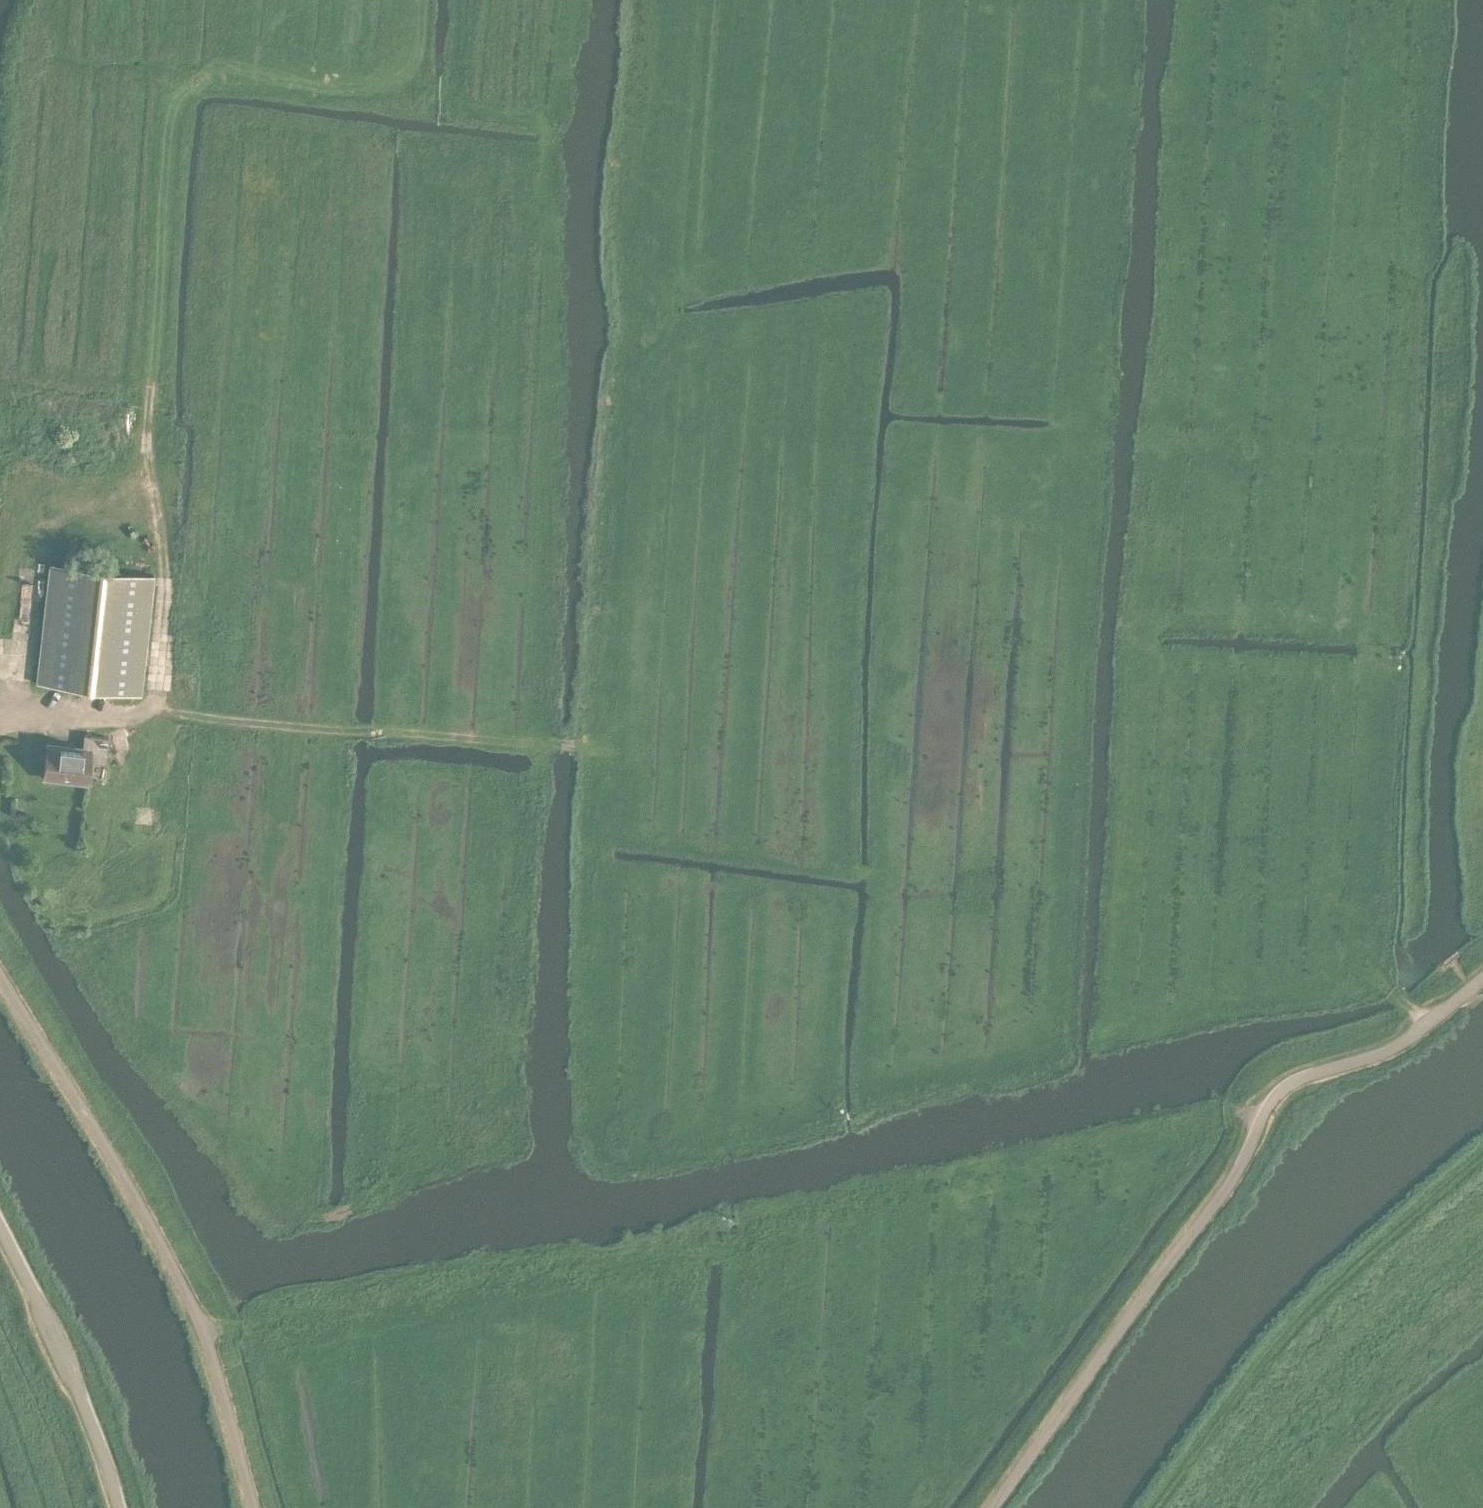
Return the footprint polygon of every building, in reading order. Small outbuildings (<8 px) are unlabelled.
[(140,693),(153,574),(47,562),(34,681),(140,693)] [(43,777),(87,781),(90,760),(105,762),(108,735),(86,733),(85,745),(47,741),(43,777)]
